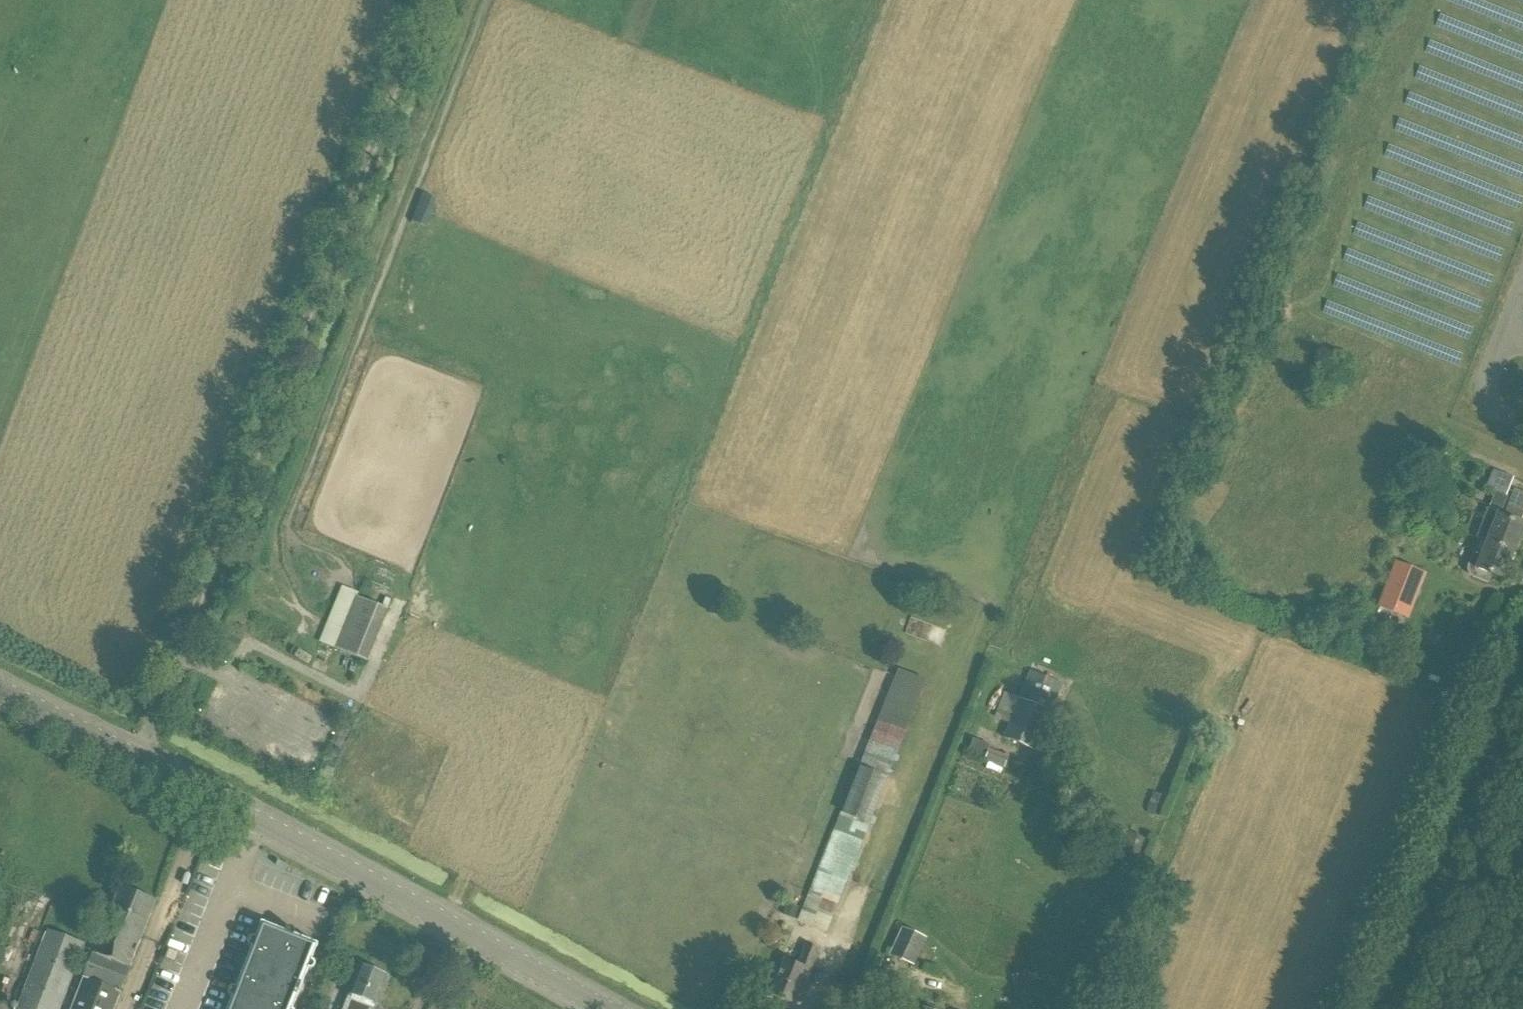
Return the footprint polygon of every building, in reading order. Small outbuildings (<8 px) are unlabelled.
[(1497,514),(1488,511),(1477,538),(1479,539),(1486,541),(1513,552),(1522,528),(1522,524),(1497,514)] [(1469,573),(1471,575),(1488,582),(1491,575),(1503,580),(1513,552),(1486,541),(1486,542),(1479,539),(1475,549),(1468,566),(1468,570),(1469,573)] [(1396,563),(1379,606),(1407,617),(1424,575),(1396,563)] [(366,661),(387,609),(357,596),(335,649),(366,661)] [(840,814),(833,831),(798,921),(826,933),(926,681),(897,670),(859,767),(841,814),(840,814)] [(1036,751),(1051,712),(1052,712),(1051,711),(1059,690),(1027,677),(1002,738),(1036,751)] [(968,753),(985,760),(984,761),(1004,769),(1009,757),(990,749),(991,746),(974,739),(968,753)] [(1148,813),(1149,815),(1151,816),(1154,817),(1156,816),(1157,813),(1159,814),(1166,797),(1152,792),(1147,809),(1147,811),(1148,813)] [(1127,832),(1119,852),(1138,860),(1147,840),(1127,832)] [(93,951),(71,1008),(115,1008),(156,902),(119,887),(94,952),(93,951)] [(308,970),(310,971),(314,969),(316,965),(314,962),(312,961),(318,944),(294,935),(295,933),(294,929),(290,927),(286,929),(285,931),(262,922),(255,938),(253,937),(249,939),(248,943),(249,947),(252,948),(236,988),(233,987),(229,989),(228,993),(229,997),(232,998),(227,1008),(293,1008),(308,970)] [(901,927),(889,956),(914,966),(925,937),(901,927)] [(47,930),(17,1008),(60,1008),(85,944),(47,930)] [(797,964),(785,959),(770,996),(792,1004),(797,992),(802,994),(819,950),(805,944),(797,964)] [(176,964),(181,952),(170,948),(165,959),(176,964)] [(348,995),(343,1008),(375,1008),(376,1006),(388,977),(359,966),(348,995)]
